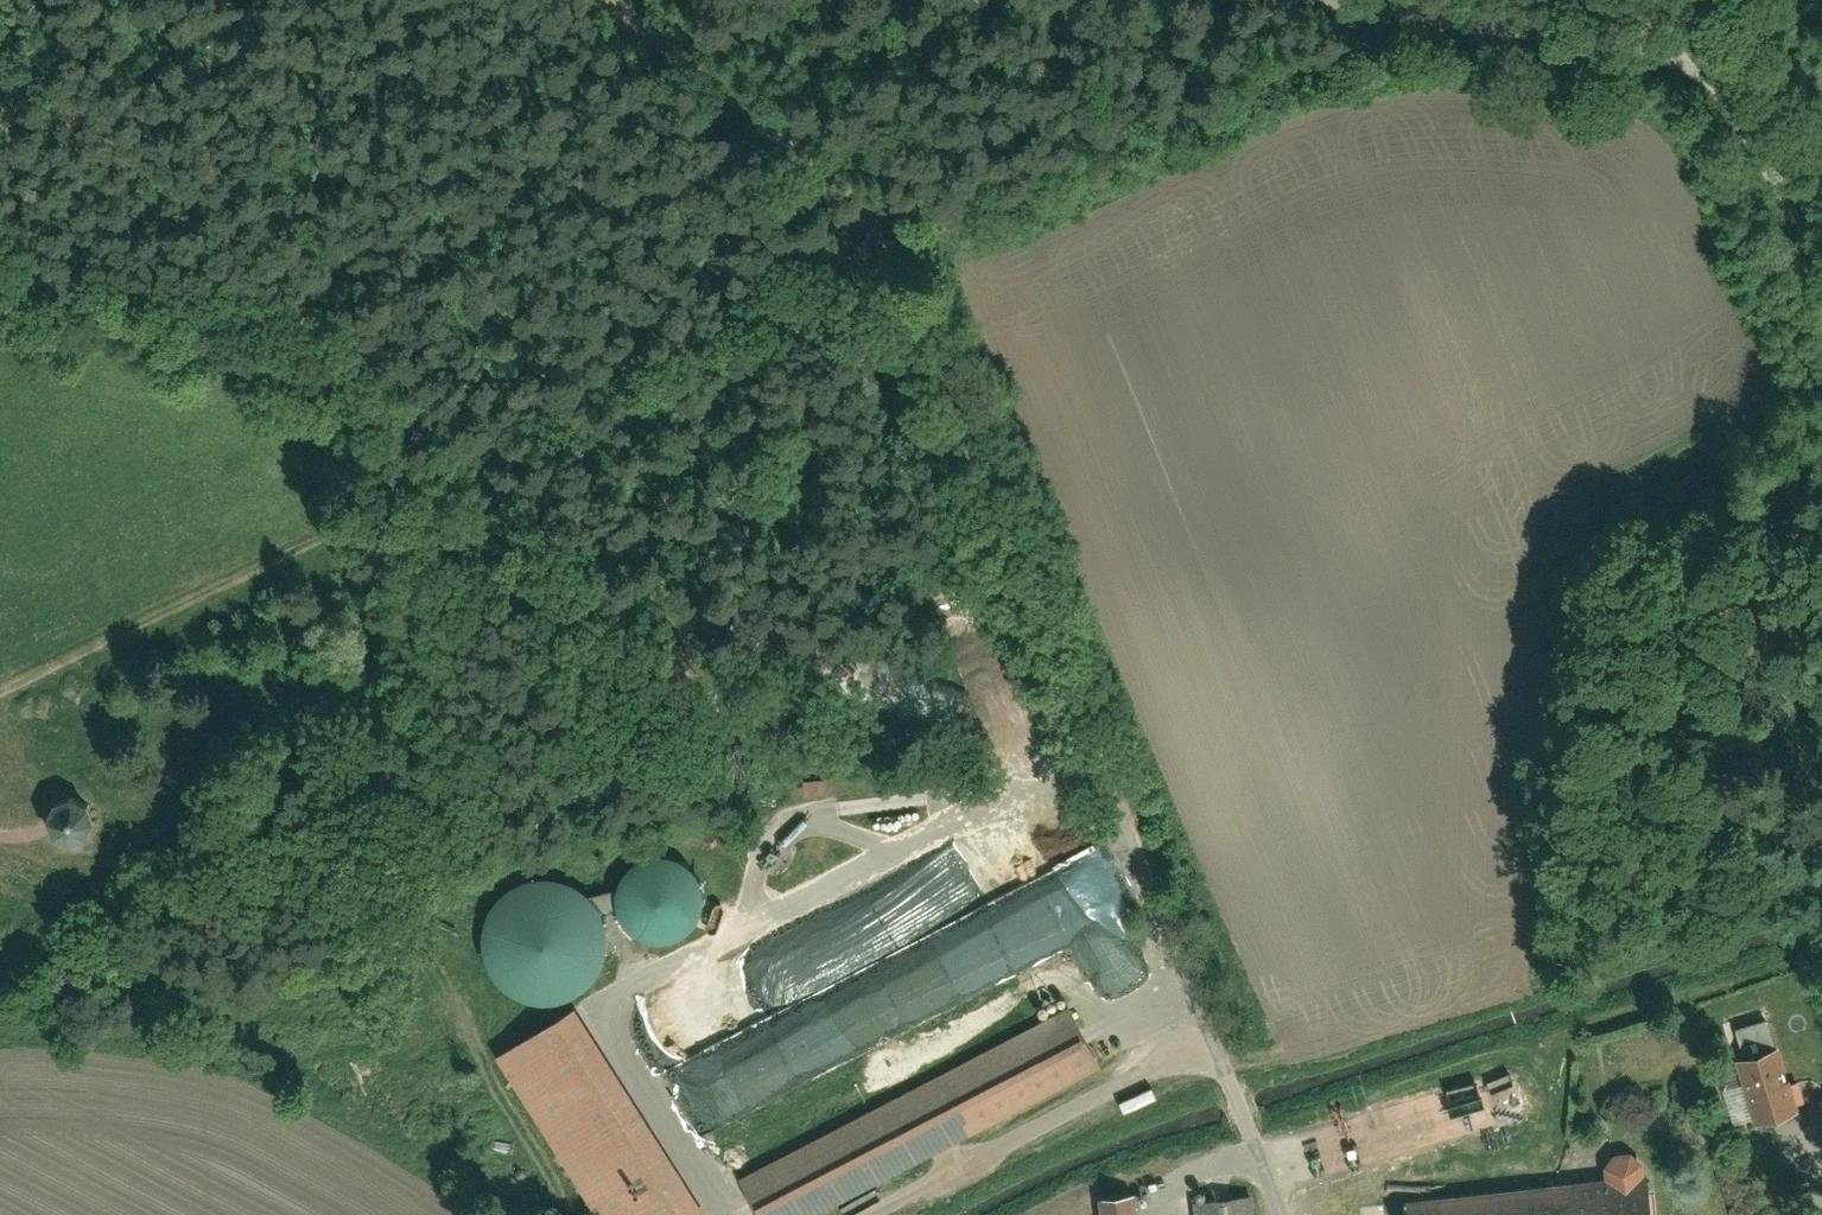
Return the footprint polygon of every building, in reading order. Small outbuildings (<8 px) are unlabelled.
[(79,835),(86,830),(90,822),(90,814),(86,806),(80,801),(71,799),(63,800),(56,806),(53,813),(53,822),(56,829),(63,835),(71,837),(79,835)] [(696,868),(684,860),(670,855),(655,856),(641,861),(629,871),(621,883),(618,898),(620,913),(626,926),(637,937),(650,943),(665,945),(680,942),(692,935),(702,924),(708,910),(709,895),(704,881),(696,868)] [(575,998),(592,986),(604,969),(610,949),(609,929),(602,909),(589,893),(571,883),(550,878),(530,881),(511,890),(496,904),(487,923),(484,944),(489,964),(499,982),(515,995),(534,1003),(555,1004),(575,998)] [(507,1050),(611,1214),(722,1214),(586,1000),(507,1050)] [(750,1173),(772,1214),(817,1214),(1107,1061),(1075,1001),(750,1173)] [(1787,1046),(1746,1059),(1764,1118),(1805,1106),(1787,1046)] [(1413,1200),(1415,1214),(1659,1214),(1654,1173),(1653,1159),(1639,1150),(1625,1152),(1613,1165),(1615,1177),(1413,1200)] [(1258,1192),(1204,1197),(1205,1214),(1260,1214),(1258,1192)] [(1109,1197),(1111,1214),(1147,1214),(1146,1194),(1109,1197)] [(1057,1204),(1048,1202),(1046,1214),(1056,1214),(1057,1204)]
